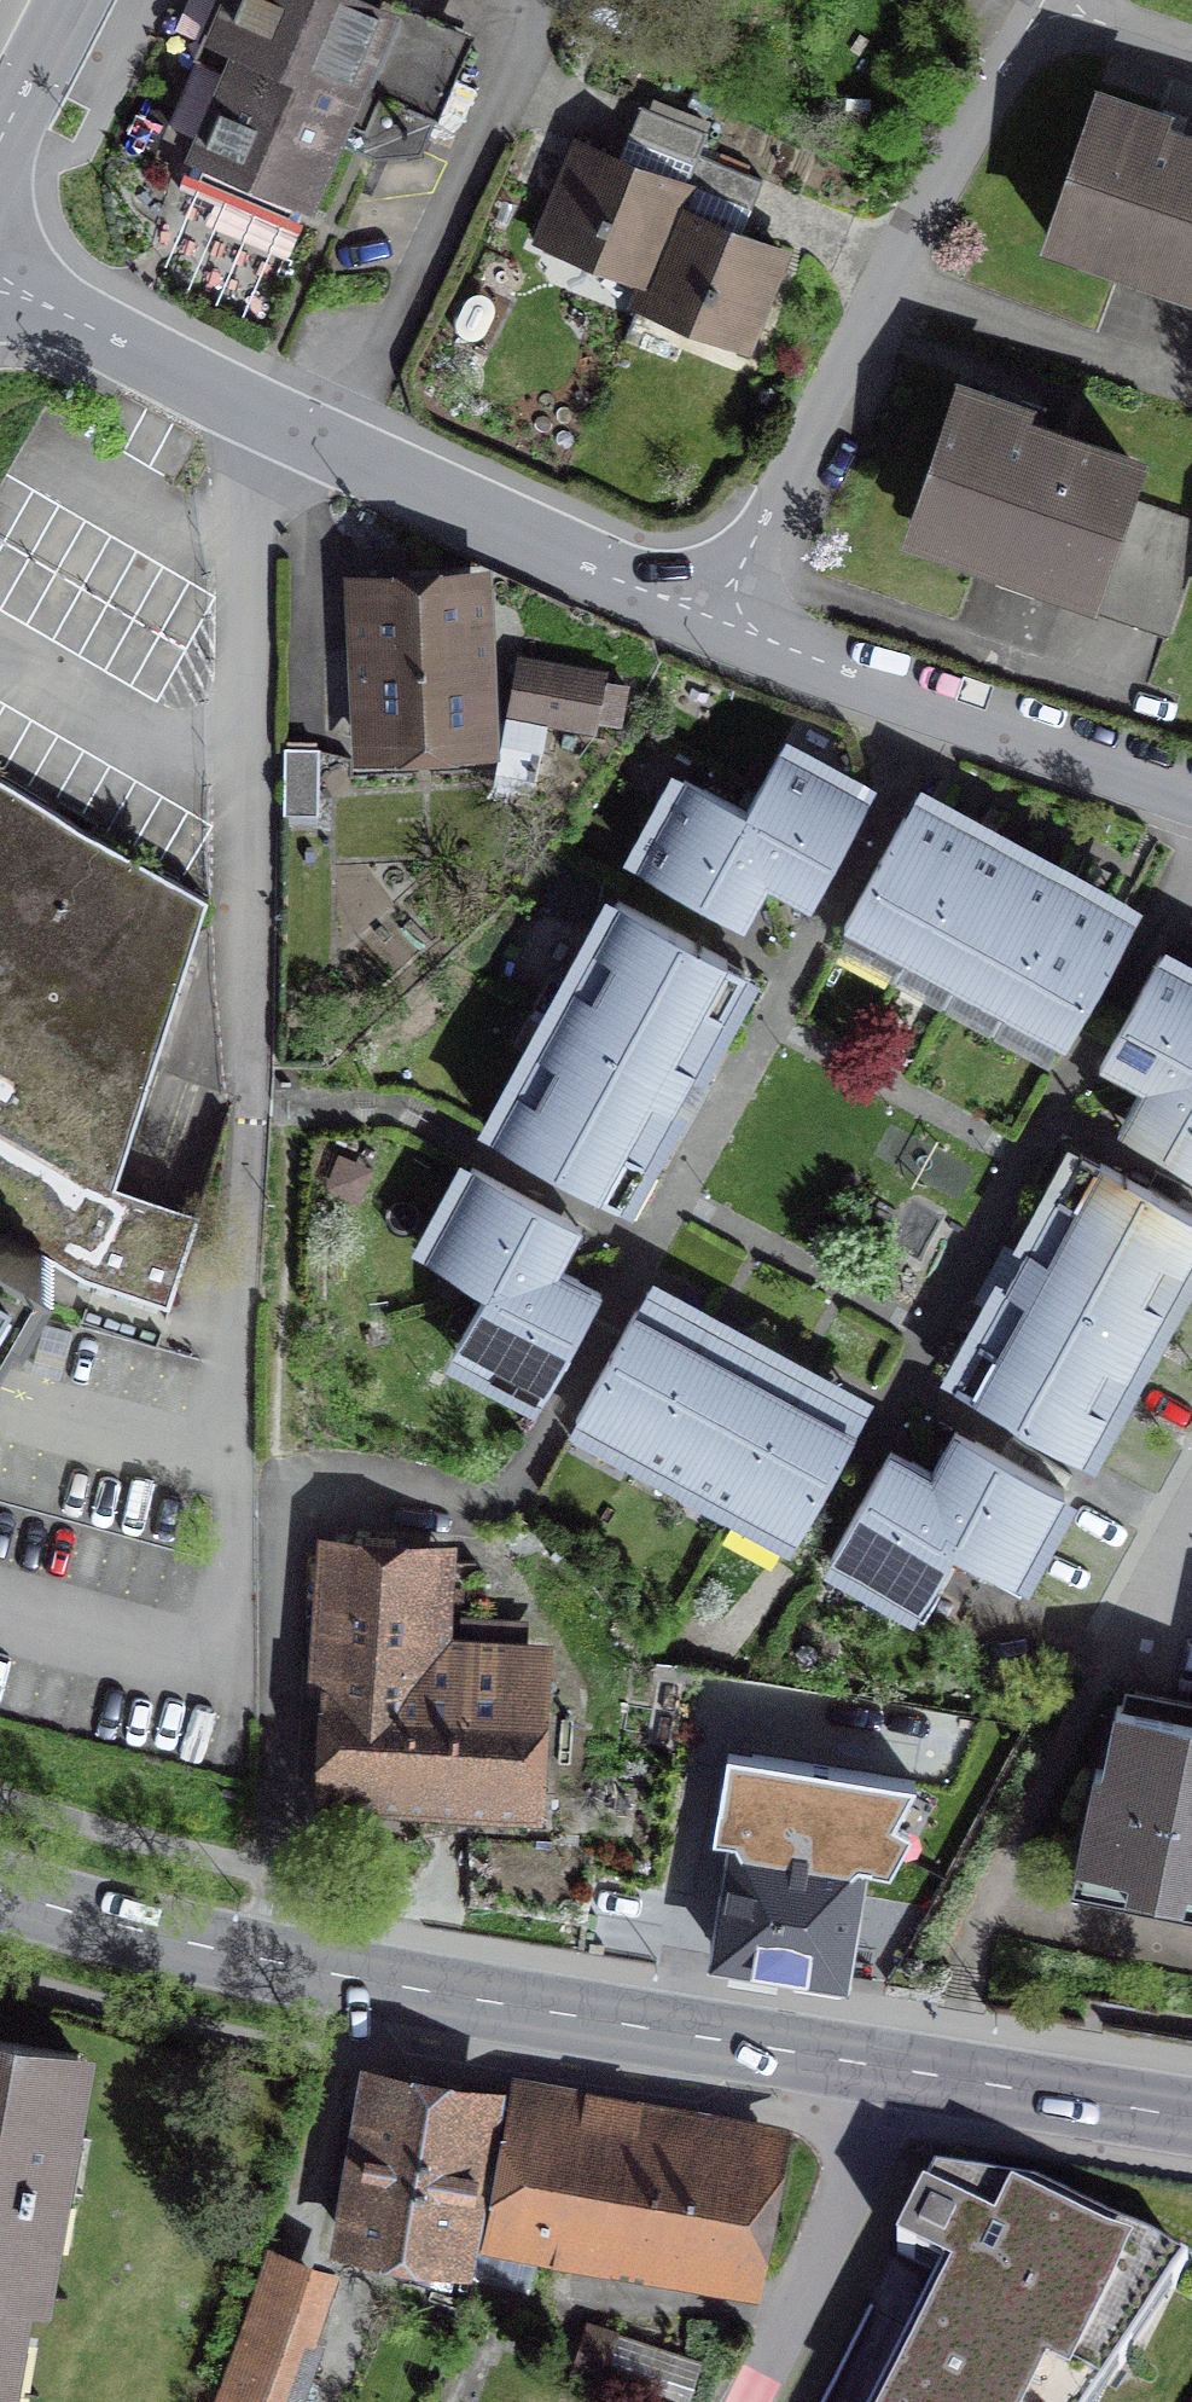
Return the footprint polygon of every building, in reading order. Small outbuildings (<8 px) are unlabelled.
[(363,0),(218,0),(204,33),(215,63),(229,68),(174,197),(294,248),(341,143),(373,154),(423,151),(467,44),(363,0)] [(1098,103),(1051,236),(1191,285),(1191,135),(1098,103)] [(708,132),(642,106),(629,137),(695,163),(700,153),(708,132)] [(652,273),(678,208),(687,186),(582,144),(547,231),(652,273)] [(763,179),(700,153),(695,163),(687,184),(751,210),(763,179)] [(781,249),(678,208),(652,273),(643,294),(746,335),(781,249)] [(959,387),(913,525),(1090,583),(1086,597),(1170,625),(1191,559),(1191,519),(1121,496),(1133,460),(1016,422),(1021,407),(959,387)] [(465,585),(372,589),(379,742),(472,738),(465,585)] [(604,675),(525,661),(515,713),(508,711),(496,772),(532,779),(543,719),(594,729),(596,719),(618,723),(625,687),(602,683),(604,675)] [(319,748),(285,748),(284,814),(318,814),(319,748)] [(746,810),(768,883),(810,905),(869,796),(781,749),(746,810)] [(37,1250),(83,1278),(170,1305),(199,1211),(115,1184),(207,898),(0,777),(0,1228),(37,1250)] [(768,883),(746,810),(684,777),(636,865),(745,925),(768,883)] [(906,958),(976,829),(915,795),(844,924),(906,958)] [(955,985),(1025,855),(976,829),(906,958),(955,985)] [(1004,1011),(1074,882),(1025,855),(955,985),(1004,1011)] [(1135,915),(1074,882),(1004,1011),(1064,1044),(1135,915)] [(727,959),(615,900),(491,1133),(601,1192),(623,1150),(644,1161),(724,1010),(705,1000),(727,959)] [(1191,1072),(1191,973),(1159,956),(1101,1064),(1141,1086),(1191,1072)] [(1141,1086),(1119,1126),(1191,1167),(1191,1072),(1141,1086)] [(1100,1163),(1078,1203),(1057,1192),(976,1342),(996,1354),(973,1397),(1083,1456),(1191,1254),(1191,1213),(1100,1163)] [(423,1256),(487,1289),(560,1267),(581,1226),(473,1168),(423,1256)] [(37,1250),(0,1228),(0,1314),(37,1250)] [(560,1267),(487,1289),(465,1333),(552,1379),(601,1290),(560,1267)] [(708,1322),(647,1289),(576,1419),(637,1452),(708,1322)] [(757,1349),(708,1322),(637,1452),(686,1479),(757,1349)] [(806,1376),(757,1349),(686,1479),(734,1505),(806,1376)] [(841,1395),(806,1376),(734,1505),(795,1538),(854,1430),(829,1416),(841,1395)] [(956,1432),(932,1471),(954,1545),(1017,1578),(1065,1490),(956,1432)] [(920,1605),(954,1545),(932,1471),(891,1450),(830,1559),(920,1605)] [(428,1556),(336,1551),(321,1779),(517,1792),(526,1650),(435,1645),(438,1604),(425,1603),(428,1556)] [(866,1699),(765,1683),(757,1736),(770,1738),(753,1839),(739,1837),(721,1955),(840,1974),(862,1838),(844,1835),(866,1699)] [(1116,1705),(1103,1770),(1096,1768),(1074,1876),(1191,1900),(1191,1720),(1116,1705)] [(0,2040),(0,2283),(19,2286),(37,2289),(78,2053),(0,2040)] [(447,2250),(471,2099),(386,2086),(361,2236),(447,2250)] [(758,2152),(508,2107),(489,2215),(739,2259),(758,2152)] [(935,2177),(898,2252),(915,2261),(923,2245),(976,2272),(914,2396),(904,2391),(898,2401),(1053,2401),(1079,2350),(1119,2369),(1133,2351),(1106,2337),(1139,2271),(1174,2289),(1188,2268),(1036,2192),(1033,2197),(1017,2189),(977,2182),(971,2194),(935,2177)] [(309,2269),(269,2255),(221,2392),(249,2401),(299,2401),(318,2347),(286,2336),(309,2269)] [(0,2283),(0,2399),(19,2286),(0,2283)] [(584,2322),(569,2370),(666,2401),(687,2401),(701,2360),(584,2322)]
